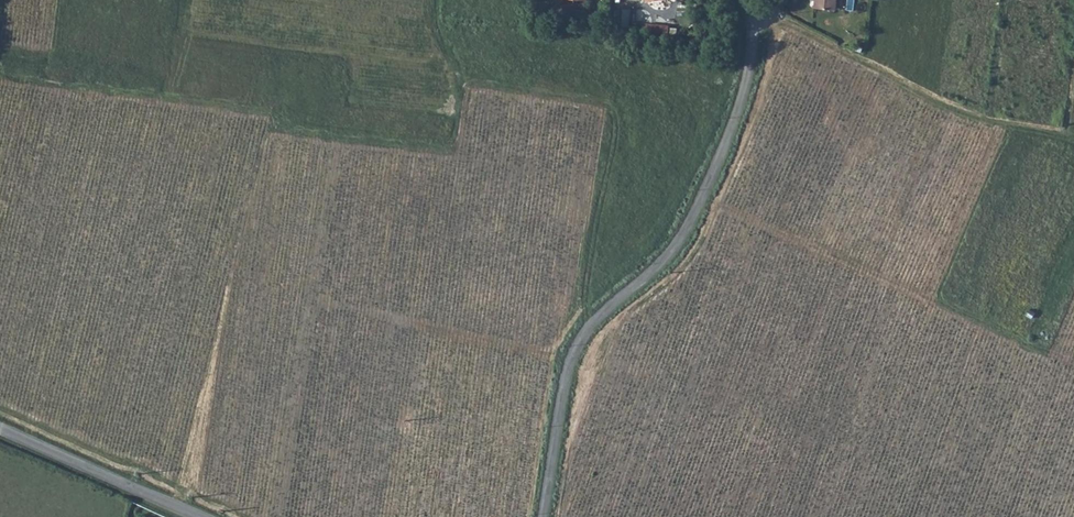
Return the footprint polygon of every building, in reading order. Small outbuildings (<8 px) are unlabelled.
[(836,13),(837,0),(816,0),(815,12),(836,13)]
